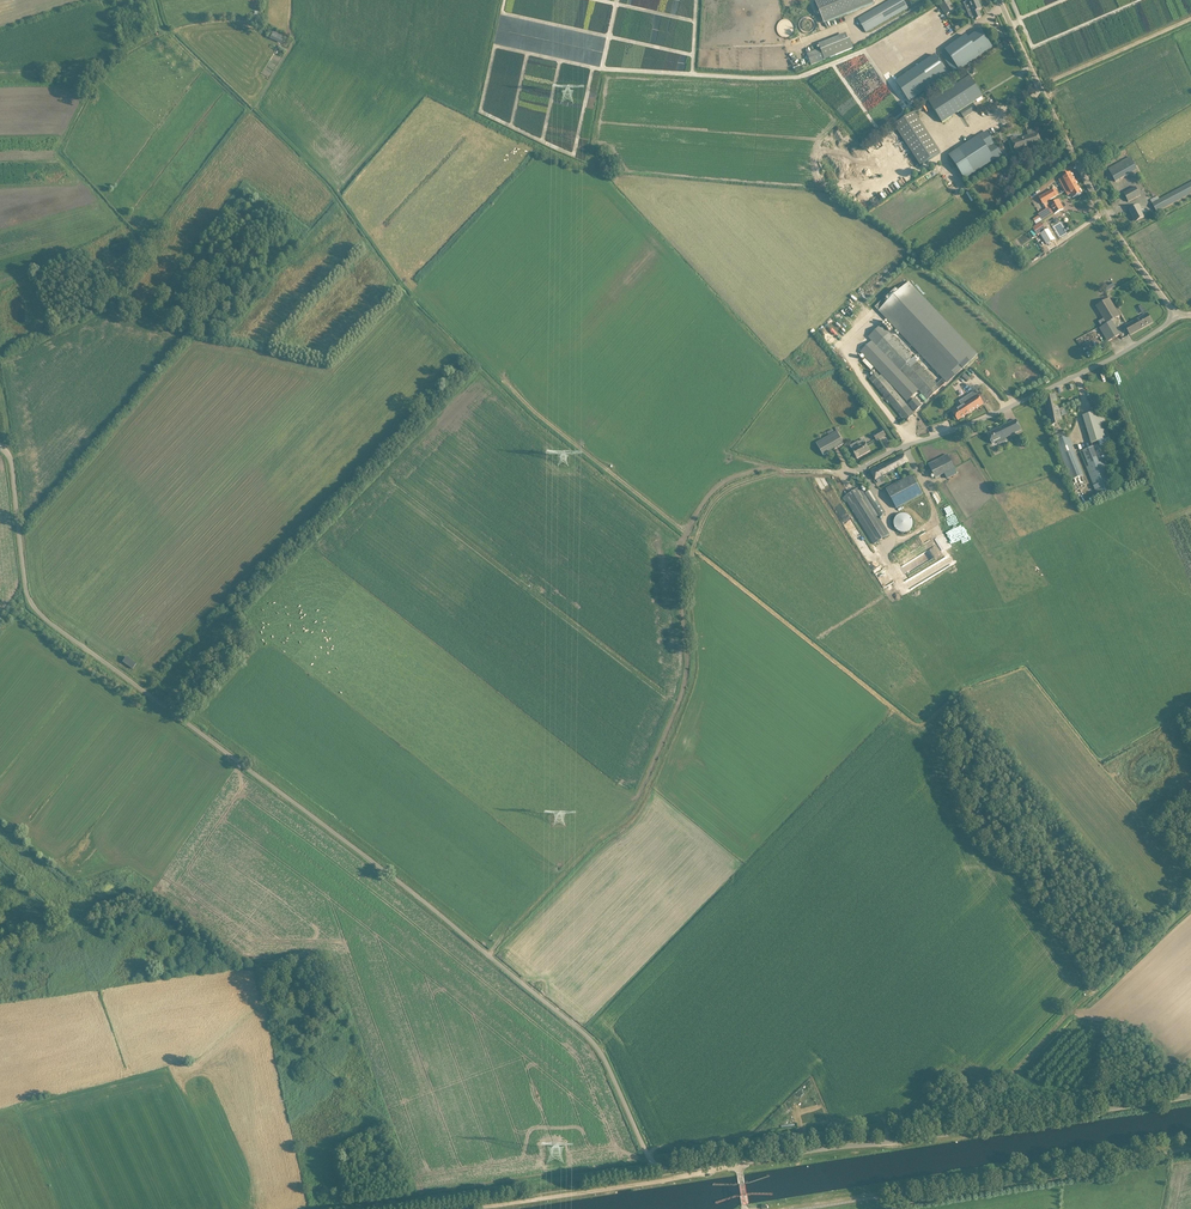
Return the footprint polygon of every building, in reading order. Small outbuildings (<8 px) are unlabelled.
[(815,1),(824,23),(874,3),(873,0),(817,0),(816,0),(815,1)] [(908,9),(903,0),(890,0),(858,18),(867,33),(908,9)] [(941,5),(947,15),(955,9),(949,0),(941,5)] [(967,10),(970,17),(971,17),(972,19),(976,17),(976,19),(981,17),(978,10),(981,9),(978,0),(970,0),(968,1),(971,8),(968,9),(967,10)] [(957,31),(963,27),(960,22),(954,26),(957,31)] [(966,35),(945,50),(960,71),(992,47),(980,30),(968,39),(966,35)] [(282,42),(284,36),(273,31),(271,38),(282,42)] [(852,49),(846,34),(818,45),(820,48),(807,54),(811,65),(825,60),(852,49)] [(935,56),(896,83),(909,102),(949,75),(938,60),(935,56)] [(964,118),(977,110),(973,103),(983,96),(970,76),(930,103),(943,123),(960,112),(964,118)] [(921,166),(941,153),(915,112),(894,126),(921,166)] [(1035,134),(1034,130),(1027,132),(1028,136),(1018,140),(1017,137),(1011,139),(1012,142),(1015,152),(1041,143),(1038,133),(1035,134)] [(959,149),(949,155),(965,180),(975,173),(995,160),(994,159),(1002,154),(987,132),(980,137),(979,136),(959,149)] [(1130,157),(1108,169),(1115,182),(1137,170),(1130,157)] [(1065,191),(1069,189),(1077,184),(1071,173),(1062,177),(1063,178),(1060,180),(1065,191)] [(1157,212),(1190,194),(1190,183),(1160,200),(1158,196),(1151,200),(1157,212)] [(1073,197),(1082,193),(1077,184),(1069,189),(1065,191),(1068,195),(1071,193),(1073,197)] [(1124,193),(1128,202),(1140,195),(1136,187),(1124,193)] [(1052,190),(1039,198),(1040,200),(1043,204),(1044,204),(1047,209),(1050,207),(1049,205),(1048,202),(1049,200),(1056,196),(1054,193),(1053,190),(1052,190)] [(1049,205),(1050,207),(1053,214),(1054,214),(1064,209),(1059,200),(1051,204),(1049,205)] [(1144,217),(1140,210),(1142,209),(1139,204),(1129,210),(1129,211),(1130,210),(1134,216),(1132,217),(1135,222),(1144,217)] [(1037,234),(1045,228),(1040,222),(1032,228),(1037,234)] [(1043,233),(1040,235),(1047,245),(1056,240),(1049,229),(1046,231),(1043,233)] [(884,299),(875,307),(878,311),(943,379),(946,383),(977,353),(909,282),(899,291),(887,303),(885,300),(884,299)] [(1109,299),(1096,306),(1096,307),(1104,319),(1098,322),(1101,327),(1102,327),(1099,328),(1108,342),(1120,335),(1111,321),(1120,316),(1117,311),(1109,299)] [(1130,335),(1153,322),(1148,314),(1125,326),(1130,335)] [(837,339),(839,337),(830,325),(828,327),(837,339)] [(943,381),(939,385),(882,325),(868,337),(876,346),(900,371),(928,400),(946,383),(943,381)] [(872,342),(861,352),(907,401),(918,390),(900,371),(876,346),(872,342)] [(968,382),(970,379),(965,374),(962,377),(968,382)] [(905,422),(914,414),(881,375),(872,383),(905,422)] [(978,396),(975,391),(958,402),(961,407),(953,412),(958,421),(988,401),(983,393),(978,396)] [(1063,423),(1056,394),(1043,397),(1049,420),(1051,426),(1063,423)] [(915,412),(922,405),(915,399),(908,405),(911,408),(915,412)] [(1091,444),(1110,438),(1101,410),(1083,416),(1091,444)] [(992,444),(1021,430),(1016,420),(987,434),(992,444)] [(837,428),(835,429),(837,432),(834,433),(832,430),(828,433),(829,436),(816,443),(824,456),(844,444),(837,432),(839,431),(837,428)] [(877,441),(886,436),(882,429),(873,435),(877,441)] [(1071,480),(1083,475),(1070,441),(1071,440),(1069,435),(1055,441),(1071,480)] [(866,444),(864,440),(859,443),(859,442),(855,444),(857,448),(852,451),(857,459),(870,451),(866,444)] [(1101,449),(1099,444),(1080,452),(1098,495),(1114,488),(1109,475),(1099,450),(1101,449)] [(904,454),(871,471),(876,481),(909,463),(904,454)] [(948,455),(928,464),(931,470),(935,478),(945,473),(948,479),(957,474),(955,468),(953,465),(950,460),(948,455)] [(897,509),(923,495),(913,475),(886,489),(897,509)] [(864,494),(860,487),(843,498),(845,501),(846,500),(874,544),(890,534),(880,518),(886,514),(871,490),(864,494)] [(901,533),(905,533),(908,532),(910,530),(911,529),(912,526),(913,524),(913,521),(912,519),(911,518),(909,516),(907,515),(904,514),(901,514),(899,515),(897,517),(895,519),(894,522),(894,525),(895,528),(897,530),(899,532),(901,533)] [(127,657),(123,662),(133,669),(136,664),(127,657)]
